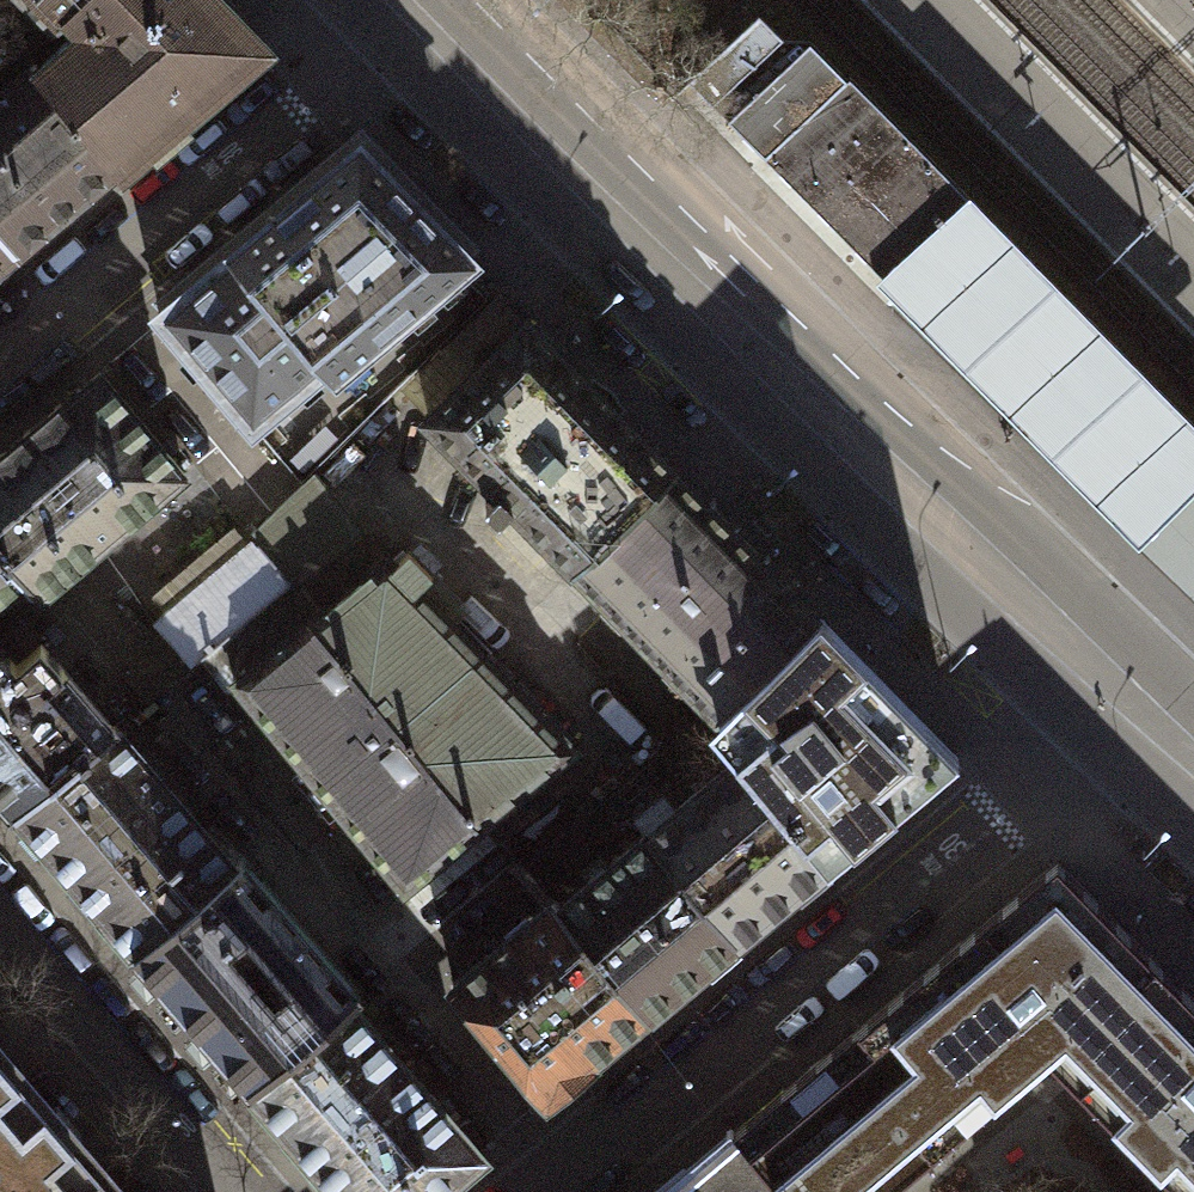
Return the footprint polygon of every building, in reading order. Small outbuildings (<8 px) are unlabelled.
[(66,21),(69,18),(66,15),(82,0),(25,0),(51,26),(60,26),(66,21)] [(66,15),(69,18),(66,21),(76,31),(39,67),(48,77),(43,80),(116,167),(118,166),(120,168),(151,141),(159,151),(186,128),(178,118),(262,48),(215,0),(82,0),(66,15)] [(783,37),(759,13),(688,82),(712,107),(783,37)] [(727,121),(878,273),(890,286),(975,202),(849,75),(846,78),(809,40),(727,121)] [(17,252),(116,167),(43,80),(48,77),(39,67),(36,62),(0,92),(0,232),(17,252)] [(469,261),(360,151),(275,222),(284,232),(256,256),(247,246),(163,316),(254,425),(323,367),(332,376),(469,261)] [(975,202),(890,286),(878,273),(872,279),(1143,552),(1193,501),(1193,419),(977,200),(975,202)] [(17,252),(0,232),(0,266),(17,252)] [(427,417),(527,320),(514,306),(499,290),(399,388),(413,403),(427,417)] [(574,568),(674,470),(527,320),(427,417),(574,568)] [(26,576),(23,578),(39,597),(58,581),(186,473),(98,370),(0,453),(0,546),(26,576)] [(674,470),(574,568),(719,715),(819,617),(674,470)] [(250,535),(259,545),(292,584),(306,601),(321,588),(314,579),(357,544),(305,481),(250,535)] [(196,662),(200,660),(292,584),(259,545),(164,623),(196,662)] [(23,578),(26,576),(0,546),(0,597),(23,578)] [(389,557),(318,615),(308,624),(478,828),(576,749),(419,588),(432,574),(409,552),(395,564),(389,557)] [(306,601),(292,584),(200,660),(225,691),(233,685),(404,890),(478,828),(308,624),(318,615),(306,601)] [(750,747),(739,757),(752,773),(750,774),(826,866),(959,756),(820,616),(819,617),(719,715),(750,747)] [(114,729),(41,643),(17,664),(0,645),(0,797),(15,814),(114,729)] [(114,729),(15,814),(132,951),(234,865),(117,727),(114,729)] [(648,833),(737,940),(826,866),(750,774),(752,773),(739,757),(648,833)] [(737,940),(648,833),(560,906),(558,908),(647,1015),(737,940)] [(1187,992),(1057,859),(861,1024),(899,1069),(912,1058),(966,1123),(1048,1053),(1072,1081),(1133,1021),(1145,1033),(1187,992)] [(250,1088),(352,1001),(234,865),(132,951),(250,1088)] [(647,1015),(558,908),(560,906),(554,898),(451,983),(547,1098),(647,1015)] [(1182,1191),(1193,1191),(1193,999),(1187,992),(1145,1033),(1133,1021),(1072,1081),(1182,1191)] [(250,1088),(340,1191),(436,1191),(482,1153),(352,1001),(250,1088)] [(966,1123),(912,1058),(899,1069),(861,1024),(755,1112),(734,1130),(786,1191),(884,1191),(966,1123)] [(0,1053),(0,1191),(120,1191),(0,1053)] [(734,1130),(714,1147),(659,1191),(786,1191),(734,1130)]
